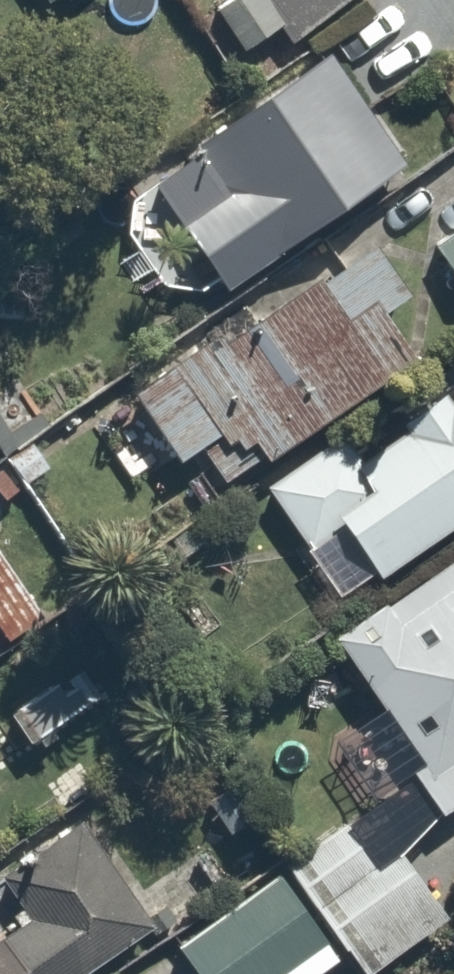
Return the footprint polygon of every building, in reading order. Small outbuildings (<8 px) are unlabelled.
[(201,10),(213,0),(193,0),(201,10)] [(219,4),(248,47),(266,35),(279,54),(358,0),(226,0),(219,4)] [(415,173),(333,61),(165,184),(185,212),(136,248),(179,306),(209,284),(222,302),(285,256),(291,264),(415,173)] [(433,244),(453,272),(453,229),(433,244)] [(233,355),(223,340),(141,398),(190,468),(206,457),(228,488),(259,467),(268,478),(427,366),(395,320),(422,301),(385,248),(233,355)] [(368,467),(356,451),(342,461),(334,448),(272,492),(321,561),(356,536),(391,585),(453,540),(453,407),(368,467)] [(340,644),(427,771),(416,779),(437,810),(453,799),(453,567),(340,644)] [(92,673),(24,718),(44,748),(112,703),(92,673)] [(291,871),(341,939),(366,973),(452,910),(409,850),(384,868),(353,825),(291,871)] [(0,946),(0,973),(101,973),(164,931),(93,827),(81,835),(75,826),(22,863),(27,869),(7,883),(34,922),(0,946)] [(291,871),(180,951),(197,973),(293,973),(341,939),(291,871)]
